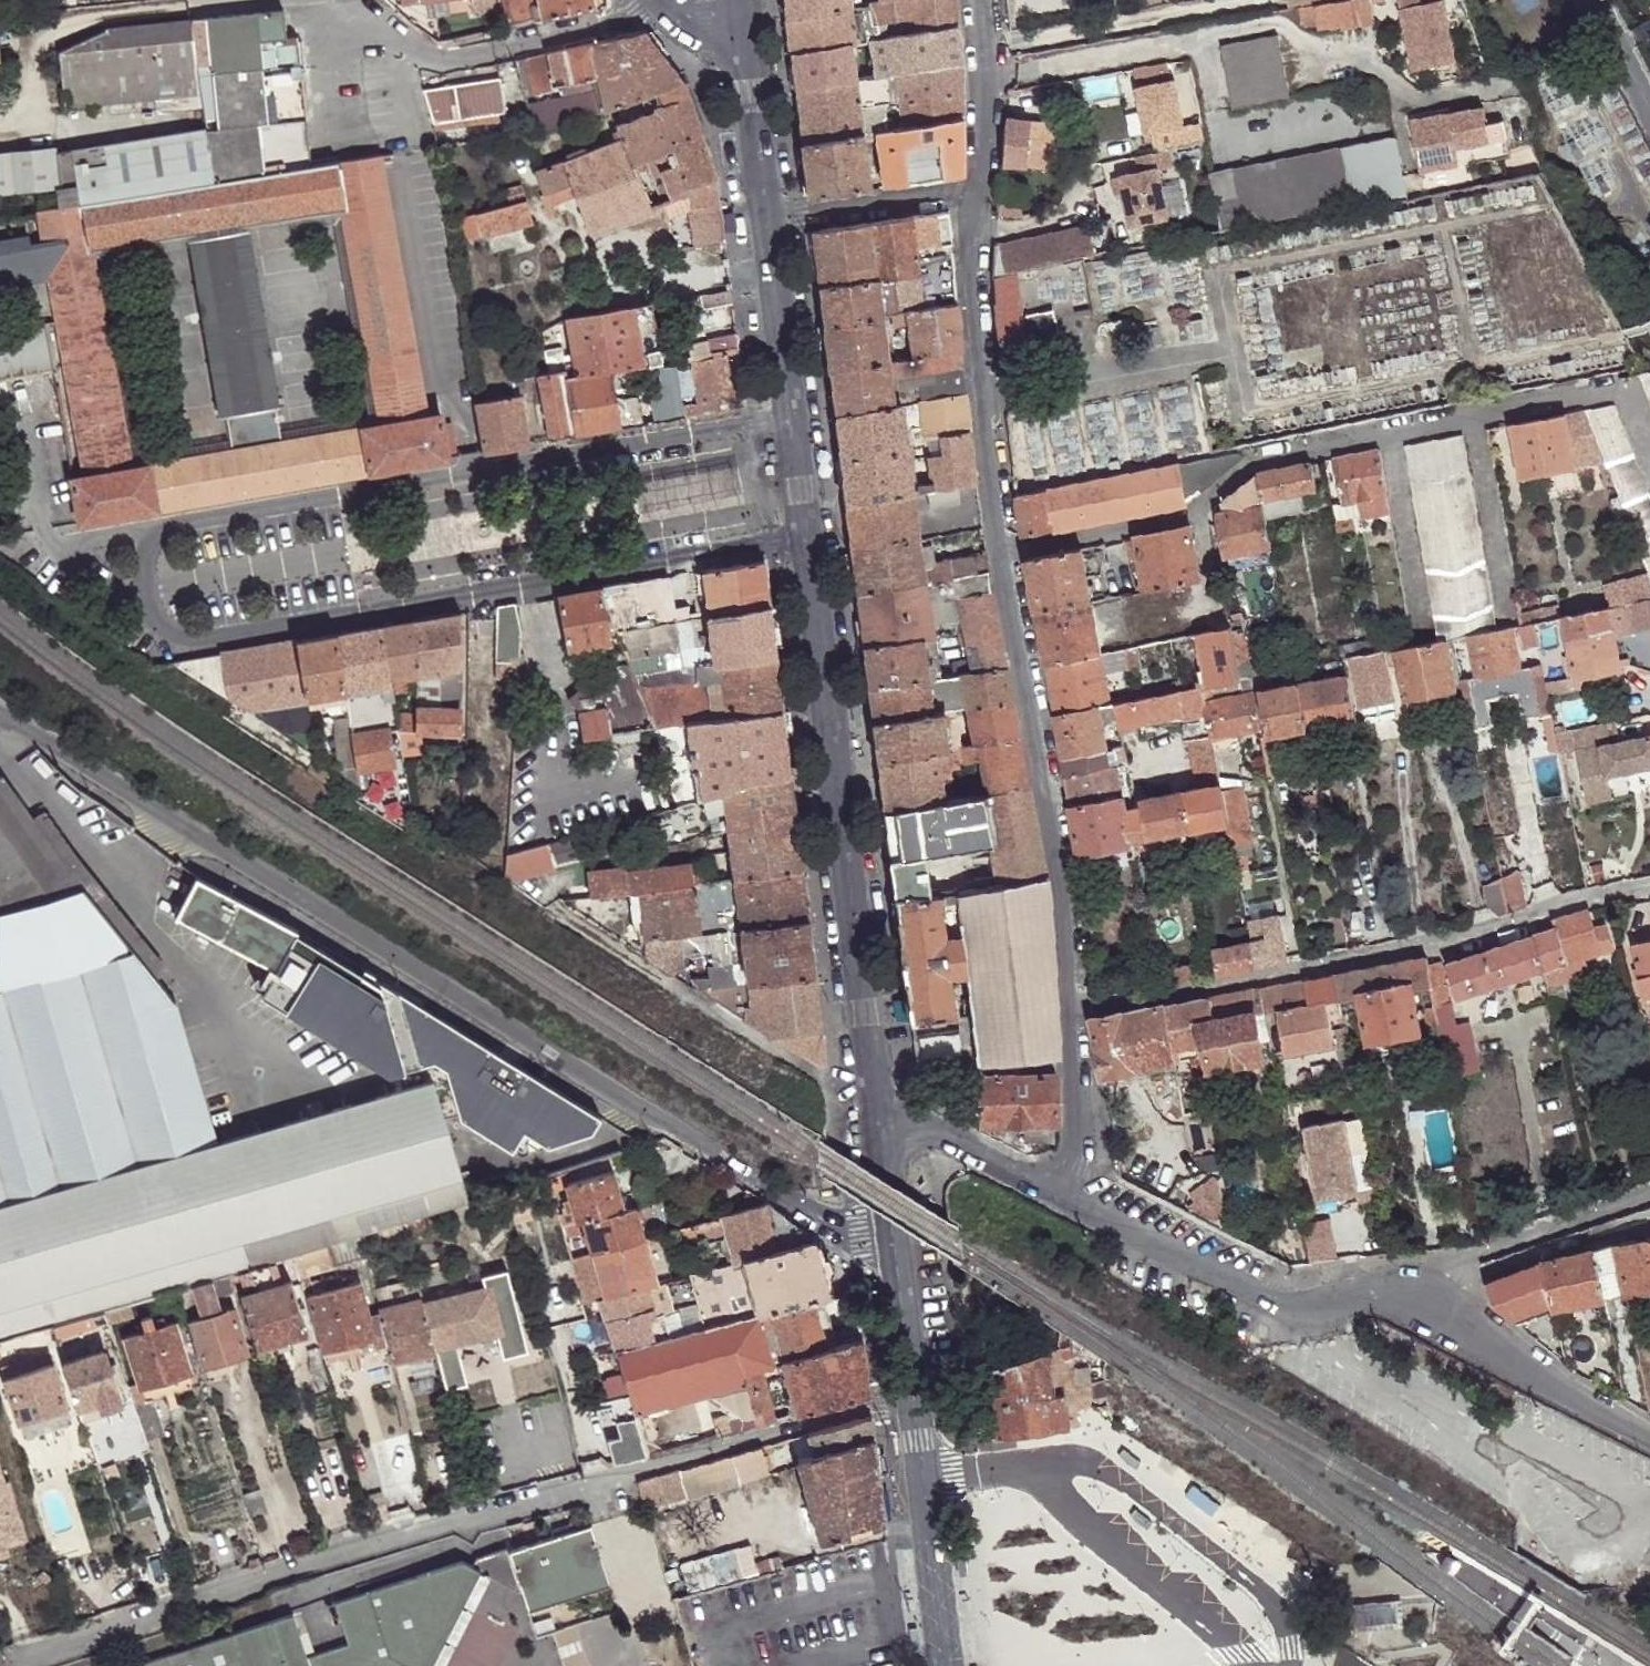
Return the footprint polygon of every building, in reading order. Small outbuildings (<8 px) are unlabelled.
[(508,26),(533,21),(529,0),(503,0),(508,26)] [(605,4),(605,0),(539,0),(543,18),(605,4)] [(785,16),(849,6),(848,0),(782,0),(785,16)] [(955,26),(952,0),(880,0),(871,2),(873,14),(873,23),(881,21),(915,16),(918,32),(955,26)] [(1312,2),(1315,23),(1316,26),(1338,23),(1339,25),(1373,19),(1371,10),(1369,0),(1328,0),(1312,2)] [(1409,68),(1453,60),(1443,0),(1397,0),(1409,68)] [(1312,2),(1297,5),(1299,25),(1315,23),(1312,2)] [(849,6),(854,43),(863,41),(858,4),(849,6)] [(785,16),(789,54),(850,44),(854,43),(849,6),(785,16)] [(243,15),(249,53),(286,47),(281,10),(243,15)] [(209,55),(229,180),(269,174),(249,53),(243,15),(191,19),(198,56),(209,55)] [(83,70),(198,56),(191,19),(79,31),(83,70)] [(898,71),(960,60),(955,26),(918,32),(910,33),(876,39),(869,40),(873,75),(887,73),(898,71)] [(599,74),(664,56),(643,30),(594,40),(599,74)] [(85,102),(83,70),(79,31),(61,50),(65,104),(85,102)] [(1261,99),(1290,92),(1287,77),(1283,62),(1280,47),(1276,32),(1247,38),(1221,44),(1224,59),(1227,74),(1230,90),(1233,106),(1261,99)] [(0,38),(0,46),(10,44),(9,38),(0,38)] [(573,81),(599,74),(594,40),(565,47),(569,66),(573,81)] [(789,54),(793,88),(854,78),(850,44),(789,54)] [(286,47),(249,53),(269,174),(315,166),(297,46),(286,47)] [(554,87),(573,81),(569,66),(565,47),(551,50),(546,52),(554,87)] [(546,52),(526,57),(534,92),(554,87),(546,52)] [(203,87),(198,56),(83,70),(85,102),(141,95),(203,87)] [(660,88),(683,80),(664,56),(599,74),(605,109),(609,108),(660,88)] [(960,60),(898,71),(901,104),(961,94),(960,60)] [(1123,71),(1115,73),(1117,81),(1124,80),(1123,71)] [(854,78),(859,116),(882,111),(881,102),(889,101),(887,73),(873,75),(854,78)] [(429,120),(431,124),(506,111),(501,77),(426,90),(429,120)] [(793,88),(800,145),(861,134),(859,116),(854,78),(793,88)] [(1173,79),(1135,87),(1145,134),(1151,133),(1154,152),(1168,150),(1204,142),(1201,122),(1183,126),(1173,79)] [(664,102),(688,94),(683,80),(660,88),(664,102)] [(206,107),(203,87),(141,95),(142,112),(206,107)] [(527,106),(532,130),(565,125),(603,111),(600,104),(596,104),(592,92),(547,101),(535,105),(527,106)] [(616,125),(622,139),(631,161),(642,157),(671,147),(670,143),(701,132),(688,94),(664,102),(647,108),(649,112),(616,125)] [(961,94),(901,104),(903,127),(962,117),(961,94)] [(535,105),(547,101),(545,95),(533,98),(535,105)] [(1418,162),(1508,144),(1501,109),(1485,112),(1481,96),(1448,102),(1447,97),(1419,103),(1420,108),(1408,110),(1418,162)] [(1056,120),(1004,116),(1000,163),(1052,167),(1056,120)] [(872,132),(876,132),(890,129),(888,117),(871,120),(872,132)] [(876,132),(883,185),(961,174),(962,117),(903,127),(890,129),(876,132)] [(210,130),(57,156),(61,189),(64,208),(85,204),(218,182),(210,130)] [(1394,130),(1347,141),(1359,200),(1360,200),(1373,197),(1401,191),(1406,190),(1401,162),(1396,135),(1395,136),(1394,130)] [(690,186),(716,176),(701,132),(670,143),(671,147),(642,157),(646,168),(649,174),(659,170),(672,199),(688,193),(692,191),(690,186)] [(807,197),(868,187),(861,134),(800,145),(807,197)] [(535,172),(543,193),(549,191),(569,183),(573,192),(634,167),(631,161),(622,139),(535,172)] [(1347,141),(1210,169),(1216,202),(1222,228),(1240,224),(1337,205),(1359,200),(1347,141)] [(61,189),(57,156),(57,149),(0,155),(0,196),(61,189)] [(1154,152),(1136,156),(1139,172),(1119,176),(1123,193),(1130,228),(1168,220),(1158,171),(1172,168),(1168,150),(1154,152)] [(336,163),(344,209),(382,424),(425,416),(380,155),(336,163)] [(642,157),(631,161),(634,167),(636,172),(646,168),(642,157)] [(218,182),(85,204),(94,248),(344,209),(336,163),(315,166),(269,174),(229,180),(218,182)] [(634,167),(573,192),(573,194),(588,232),(650,207),(636,172),(634,167)] [(694,244),(724,241),(716,176),(690,186),(692,191),(688,193),(691,208),(688,209),(694,244)] [(1119,176),(1111,178),(1115,194),(1123,193),(1119,176)] [(549,191),(553,202),(573,194),(573,192),(569,183),(549,191)] [(543,193),(540,194),(544,205),(553,202),(549,191),(543,193)] [(526,198),(532,221),(547,217),(544,205),(540,194),(526,198)] [(476,213),(482,235),(532,221),(526,198),(476,213)] [(69,374),(87,476),(131,469),(94,248),(85,204),(64,208),(41,212),(52,275),(69,374)] [(914,246),(950,242),(947,210),(910,216),(914,246)] [(52,275),(41,212),(27,214),(0,218),(0,284),(52,275)] [(457,219),(461,240),(482,235),(476,213),(457,219)] [(868,222),(875,277),(892,275),(892,276),(917,273),(914,246),(910,216),(868,222)] [(811,229),(818,284),(875,277),(868,222),(811,229)] [(1053,232),(1060,261),(1092,255),(1085,226),(1053,232)] [(994,247),(991,276),(1015,272),(1060,261),(1053,232),(994,247)] [(247,233),(187,244),(218,418),(226,417),(274,408),(279,407),(247,233)] [(994,322),(998,354),(1023,349),(1020,317),(1015,272),(991,276),(992,301),(994,322)] [(818,284),(823,323),(881,315),(890,312),(897,312),(893,281),(876,283),(875,277),(818,284)] [(701,308),(731,302),(729,288),(699,293),(701,308)] [(912,357),(961,348),(956,304),(905,310),(907,322),(912,357)] [(611,369),(644,363),(633,305),(567,318),(577,375),(611,369)] [(892,325),(907,322),(905,310),(897,312),(890,312),(892,325)] [(1051,311),(1020,317),(1023,349),(1055,346),(1051,311)] [(823,323),(828,370),(886,361),(881,315),(823,323)] [(0,333),(0,385),(61,375),(52,324),(0,333)] [(715,350),(737,346),(735,332),(707,336),(709,351),(715,350)] [(744,404),(737,346),(715,350),(709,351),(711,357),(690,362),(696,402),(683,404),(684,415),(722,409),(744,404)] [(934,370),(962,366),(961,348),(912,357),(886,361),(888,377),(934,370)] [(828,370),(835,414),(891,404),(888,377),(886,361),(828,370)] [(645,370),(644,363),(611,369),(613,377),(626,375),(626,374),(630,373),(631,374),(641,372),(641,371),(645,370)] [(919,399),(964,392),(962,373),(962,366),(934,370),(936,384),(917,387),(919,399)] [(576,435),(622,426),(617,399),(613,377),(611,369),(577,375),(565,378),(576,435)] [(1647,370),(1640,371),(1645,385),(1649,383),(1649,369),(1647,370)] [(549,440),(576,435),(565,378),(564,371),(549,374),(537,376),(549,440)] [(924,438),(969,430),(964,392),(919,399),(922,421),(924,438)] [(484,451),(528,443),(520,394),(512,395),(486,399),(477,401),(484,451)] [(622,426),(642,423),(637,395),(617,399),(622,426)] [(899,402),(903,424),(922,421),(919,399),(899,402)] [(835,414),(840,457),(906,446),(906,443),(903,424),(899,402),(891,404),(835,414)] [(1613,404),(1585,410),(1604,459),(1649,577),(1649,498),(1613,404)] [(274,408),(226,417),(233,451),(280,442),(274,408)] [(1585,410),(1563,414),(1509,424),(1518,478),(1574,468),(1573,465),(1604,459),(1585,410)] [(384,469),(447,458),(442,425),(440,413),(425,416),(382,424),(280,442),(233,451),(131,469),(87,476),(74,478),(75,490),(81,523),(384,469)] [(447,458),(460,455),(454,423),(442,425),(447,458)] [(906,446),(911,491),(974,479),(969,430),(924,438),(910,442),(906,443),(906,446)] [(1467,470),(1460,433),(1403,444),(1410,479),(1439,480),(1467,470)] [(840,457),(845,502),(911,491),(906,446),(840,457)] [(1387,512),(1377,449),(1332,458),(1340,502),(1357,499),(1365,497),(1369,516),(1387,512)] [(1239,453),(1239,451),(1210,456),(1177,463),(1184,504),(1241,457),(1239,453)] [(1119,474),(1045,488),(1052,530),(1184,504),(1177,463),(1175,463),(1119,474)] [(1315,490),(1310,463),(1255,473),(1261,500),(1298,493),(1315,490)] [(1453,637),(1464,635),(1468,635),(1495,629),(1467,470),(1439,480),(1410,479),(1437,640),(1444,640),(1453,637)] [(737,499),(733,471),(643,487),(647,514),(737,499)] [(1261,500),(1255,473),(1222,499),(1224,512),(1261,505),(1261,500)] [(911,491),(916,536),(981,524),(974,479),(911,491)] [(1045,488),(1014,495),(1022,536),(1052,530),(1045,488)] [(847,515),(851,546),(916,536),(911,491),(845,502),(847,515)] [(1300,505),(1298,493),(1261,500),(1261,505),(1262,511),(1300,505)] [(1365,497),(1357,499),(1361,517),(1369,516),(1365,497)] [(1269,547),(1262,511),(1261,505),(1224,512),(1215,514),(1222,555),(1229,554),(1269,547)] [(1351,517),(1335,520),(1337,531),(1353,528),(1351,517)] [(1198,580),(1188,527),(1134,537),(1137,554),(1139,566),(1144,590),(1144,591),(1198,580)] [(851,546),(857,592),(923,581),(921,568),(916,536),(851,546)] [(948,558),(947,560),(974,553),(974,538),(944,542),(946,558),(948,558)] [(1100,543),(1079,548),(1081,556),(1102,552),(1100,543)] [(1270,554),(1269,547),(1229,554),(1230,562),(1270,554)] [(1079,548),(1027,558),(1032,590),(1036,611),(1090,600),(1088,591),(1081,556),(1079,548)] [(950,576),(953,575),(987,569),(984,552),(974,553),(947,560),(950,576)] [(921,568),(923,581),(925,581),(941,578),(950,576),(947,560),(948,558),(946,558),(926,562),(926,568),(921,568)] [(703,569),(706,596),(707,603),(708,615),(769,604),(763,559),(703,569)] [(703,569),(692,571),(694,593),(698,593),(699,597),(706,596),(703,569)] [(953,575),(956,594),(989,589),(987,569),(953,575)] [(1649,596),(1649,580),(1647,574),(1602,586),(1608,608),(1619,604),(1649,596)] [(666,575),(600,588),(602,595),(616,630),(635,626),(661,622),(675,620),(672,608),(666,575)] [(950,596),(956,594),(953,575),(950,576),(941,578),(943,588),(948,587),(950,596)] [(925,581),(932,633),(963,628),(956,594),(950,596),(948,587),(943,588),(941,578),(925,581)] [(857,592),(863,645),(920,635),(932,633),(925,581),(923,581),(857,592)] [(602,595),(600,588),(557,596),(567,650),(613,642),(602,595)] [(956,594),(963,628),(995,622),(989,589),(956,594)] [(1088,591),(1090,600),(1104,597),(1103,589),(1088,591)] [(1583,595),(1516,610),(1520,624),(1532,622),(1563,616),(1586,611),(1583,595)] [(1586,611),(1563,616),(1567,640),(1612,630),(1629,627),(1630,633),(1649,628),(1649,596),(1619,604),(1608,608),(1586,611)] [(1090,600),(1036,611),(1041,638),(1045,663),(1100,652),(1090,600)] [(695,604),(687,605),(689,618),(708,615),(707,603),(695,604)] [(521,631),(514,604),(493,607),(495,662),(512,663),(512,658),(519,658),(521,631)] [(775,654),(769,604),(708,615),(712,643),(714,662),(719,661),(775,654)] [(687,605),(672,608),(675,620),(689,618),(687,605)] [(1241,612),(1225,615),(1226,628),(1228,628),(1235,664),(1248,661),(1241,624),(1243,623),(1241,612)] [(460,668),(461,613),(419,620),(417,675),(441,671),(460,668)] [(689,618),(675,620),(661,622),(664,648),(712,643),(708,615),(689,618)] [(402,678),(417,675),(419,620),(381,626),(390,680),(402,678)] [(714,662),(712,643),(664,648),(661,622),(635,626),(646,670),(659,669),(714,662)] [(966,645),(999,639),(995,622),(963,628),(966,645)] [(1519,645),(1536,642),(1532,622),(1520,624),(1516,625),(1519,645)] [(1511,625),(1495,629),(1468,635),(1480,697),(1528,688),(1524,664),(1518,666),(1511,625)] [(390,680),(381,626),(336,634),(345,693),(371,688),(390,684),(390,680)] [(635,626),(616,630),(629,662),(633,672),(646,670),(635,626)] [(1228,628),(1226,628),(1208,632),(1198,633),(1207,685),(1237,679),(1235,664),(1228,628)] [(1578,674),(1619,666),(1612,630),(1567,640),(1570,654),(1574,675),(1578,674)] [(920,635),(926,678),(939,676),(934,646),(933,639),(932,633),(920,635)] [(345,693),(336,634),(298,641),(308,699),(345,693)] [(863,645),(868,685),(926,678),(920,635),(863,645)] [(1453,637),(1455,645),(1465,643),(1464,635),(1453,637)] [(1359,656),(1384,651),(1381,636),(1357,641),(1359,656)] [(968,658),(1001,651),(999,639),(966,645),(968,658)] [(1395,648),(1408,711),(1455,701),(1444,640),(1437,640),(1409,646),(1395,648)] [(298,641),(221,655),(228,700),(243,710),(308,699),(298,641)] [(1359,656),(1357,641),(1341,643),(1343,658),(1349,657),(1359,656)] [(971,671),(1004,666),(1001,651),(968,658),(971,671)] [(1393,700),(1384,651),(1359,656),(1349,657),(1357,707),(1360,706),(1392,700),(1393,700)] [(1100,652),(1045,663),(1049,688),(1054,714),(1098,706),(1109,703),(1100,652)] [(782,709),(775,654),(719,661),(722,677),(727,716),(782,709)] [(1288,654),(1248,661),(1235,664),(1237,679),(1250,677),(1290,669),(1288,654)] [(221,655),(171,663),(210,689),(228,700),(221,655)] [(495,678),(517,679),(519,658),(512,658),(512,663),(495,662),(495,678)] [(722,677),(719,661),(714,662),(659,669),(661,685),(722,677)] [(633,672),(629,662),(601,668),(602,677),(603,678),(610,705),(642,698),(638,688),(637,684),(633,672)] [(966,706),(1010,698),(1004,666),(971,671),(959,673),(962,684),(966,706)] [(440,707),(460,708),(460,668),(441,671),(440,707)] [(602,677),(601,668),(588,671),(590,679),(602,677)] [(659,669),(646,670),(633,672),(637,684),(638,688),(661,685),(659,669)] [(417,707),(440,707),(441,671),(417,675),(417,707)] [(953,685),(962,684),(959,673),(951,673),(953,685)] [(1581,690),(1578,674),(1574,675),(1544,681),(1546,696),(1581,690)] [(1305,730),(1355,721),(1346,675),(1297,683),(1305,730)] [(727,716),(722,677),(661,685),(638,688),(642,698),(653,725),(727,716)] [(402,678),(390,680),(390,684),(393,699),(396,713),(407,714),(402,678)] [(868,685),(873,721),(931,712),(929,695),(926,678),(868,685)] [(1276,736),(1305,730),(1297,683),(1259,691),(1266,732),(1267,737),(1276,736)] [(371,688),(345,693),(346,699),(380,693),(381,702),(393,699),(390,684),(371,688)] [(577,712),(595,708),(592,694),(586,694),(580,686),(565,697),(577,712)] [(1192,773),(1216,768),(1210,739),(1203,701),(1201,686),(1193,687),(1173,691),(1125,700),(1114,702),(1119,733),(1134,730),(1133,723),(1162,716),(1163,721),(1179,720),(1182,734),(1185,734),(1192,773)] [(1252,692),(1203,701),(1210,739),(1260,729),(1252,692)] [(346,699),(345,693),(308,699),(308,706),(346,699)] [(929,695),(931,712),(937,711),(936,694),(929,695)] [(653,725),(642,698),(610,705),(595,708),(577,712),(582,739),(640,728),(653,726),(653,725)] [(978,742),(1018,735),(1010,698),(966,706),(973,743),(978,742)] [(1395,715),(1392,700),(1360,706),(1363,721),(1395,715)] [(1098,706),(1054,714),(1058,739),(1061,755),(1106,747),(1098,706)] [(421,731),(460,732),(460,708),(440,707),(417,707),(416,715),(415,729),(416,731),(421,731)] [(653,726),(677,804),(722,791),(740,782),(790,775),(782,709),(727,716),(653,725),(653,726)] [(940,710),(945,748),(959,746),(955,715),(949,716),(949,709),(940,710)] [(873,721),(877,760),(935,750),(945,748),(940,710),(937,711),(931,712),(873,721)] [(398,729),(415,729),(416,715),(407,714),(396,713),(397,721),(398,729)] [(351,728),(349,715),(333,718),(341,774),(359,785),(357,768),(351,728)] [(1307,741),(1357,733),(1355,721),(1305,730),(1307,741)] [(1590,802),(1616,797),(1611,774),(1649,767),(1649,736),(1618,742),(1614,721),(1553,733),(1558,755),(1580,751),(1590,802)] [(357,768),(376,765),(396,761),(390,722),(351,728),(357,768)] [(642,737),(640,728),(582,739),(583,747),(642,737)] [(423,751),(421,731),(416,731),(415,729),(398,729),(402,754),(423,751)] [(1278,747),(1307,741),(1305,730),(1276,736),(1278,747)] [(1283,776),(1278,747),(1276,736),(1267,737),(1266,732),(1261,733),(1269,779),(1283,776)] [(985,794),(1028,787),(1018,735),(978,742),(980,759),(984,785),(985,794)] [(980,759),(978,742),(973,743),(960,745),(963,762),(965,761),(971,760),(980,759)] [(1063,765),(1064,775),(1108,767),(1106,747),(1061,755),(1063,765)] [(877,760),(883,810),(942,801),(941,791),(935,750),(877,760)] [(359,785),(379,797),(376,765),(357,768),(359,785)] [(1220,789),(1219,784),(1194,788),(1140,798),(1141,806),(1125,810),(1117,765),(1108,767),(1064,775),(1075,836),(1078,849),(1189,830),(1226,823),(1220,789)] [(1194,788),(1219,784),(1216,768),(1192,773),(1194,788)] [(797,827),(790,775),(740,782),(722,791),(727,829),(734,877),(801,869),(800,858),(797,827)] [(0,778),(0,1207),(215,1143),(203,1100),(194,1069),(176,1001),(156,975),(36,818),(19,795),(0,778)] [(983,794),(985,794),(984,785),(941,791),(942,801),(983,794)] [(1240,785),(1220,789),(1226,823),(1230,843),(1250,839),(1240,785)] [(995,882),(1046,874),(1041,855),(1037,834),(1033,811),(1028,787),(985,794),(983,794),(989,841),(990,850),(992,860),(994,872),(995,882)] [(727,829),(722,791),(677,804),(678,806),(642,816),(650,849),(712,831),(727,829)] [(883,810),(890,858),(914,854),(989,841),(983,794),(942,801),(883,810)] [(1078,849),(1081,867),(1133,857),(1133,853),(1185,844),(1191,843),(1189,830),(1078,849)] [(553,868),(547,842),(505,854),(503,879),(553,868)] [(992,860),(990,850),(982,851),(984,862),(992,860)] [(890,858),(895,896),(919,892),(914,854),(890,858)] [(1233,855),(1235,871),(1245,869),(1243,854),(1233,855)] [(690,882),(707,881),(705,859),(627,870),(629,889),(638,888),(690,882)] [(629,889),(627,870),(626,865),(588,870),(590,894),(593,894),(629,889)] [(1506,912),(1524,906),(1517,867),(1498,875),(1506,912)] [(806,911),(801,869),(734,877),(737,903),(740,926),(807,919),(806,911)] [(298,930),(201,872),(177,911),(198,923),(218,935),(275,970),(296,933),(298,930)] [(973,885),(995,882),(994,872),(972,875),(973,885)] [(973,885),(957,888),(972,1013),(978,1064),(979,1064),(1046,1056),(1056,1055),(1046,874),(995,882),(973,885)] [(1500,915),(1506,912),(1498,875),(1481,882),(1486,905),(1487,906),(1500,915)] [(737,903),(734,877),(707,881),(690,882),(693,909),(737,903)] [(693,909),(690,882),(638,888),(643,938),(679,933),(696,931),(695,923),(693,909)] [(919,892),(895,896),(910,1021),(955,1015),(972,1013),(957,888),(937,890),(919,892)] [(1588,908),(1552,918),(1556,926),(1567,958),(1579,955),(1611,946),(1605,924),(1594,927),(1588,908)] [(1253,966),(1287,959),(1287,956),(1278,914),(1261,917),(1266,938),(1249,941),(1253,966)] [(814,973),(807,919),(740,926),(743,944),(748,980),(814,973)] [(708,922),(695,923),(696,931),(709,929),(708,922)] [(218,935),(198,923),(195,928),(216,940),(218,935)] [(743,944),(740,926),(709,929),(696,931),(679,933),(682,951),(743,944)] [(1556,926),(1533,934),(1543,966),(1558,962),(1567,958),(1556,926)] [(275,970),(262,995),(390,1073),(434,1059),(446,1067),(448,1074),(459,1112),(460,1116),(473,1124),(512,1148),(519,1136),(538,1148),(562,1140),(592,1131),(601,1117),(372,977),(373,975),(341,955),(340,957),(304,935),(303,937),(296,933),(275,970)] [(679,933),(643,938),(645,955),(672,972),(683,965),(682,951),(679,933)] [(1543,966),(1533,934),(1447,962),(1457,995),(1543,966)] [(1216,973),(1253,966),(1249,941),(1212,948),(1216,973)] [(1649,973),(1649,941),(1634,944),(1640,976),(1649,973)] [(1427,955),(1337,972),(1342,999),(1361,996),(1363,1007),(1370,1038),(1421,1029),(1414,987),(1420,985),(1431,983),(1428,963),(1427,955)] [(1558,962),(1543,966),(1547,981),(1583,970),(1579,955),(1567,958),(1558,962)] [(1441,960),(1428,963),(1431,983),(1440,1028),(1455,1025),(1446,977),(1441,960)] [(709,984),(733,982),(731,961),(706,964),(709,984)] [(1159,967),(1162,983),(1194,977),(1191,961),(1159,967)] [(1337,972),(1305,978),(1310,1005),(1328,1001),(1342,999),(1337,972)] [(820,1020),(814,973),(748,980),(751,1003),(744,1004),(746,1019),(769,1034),(788,1032),(821,1028),(820,1020)] [(1640,976),(1645,996),(1649,995),(1649,973),(1640,976)] [(1263,1013),(1264,1014),(1278,1011),(1286,1055),(1336,1045),(1333,1028),(1328,1001),(1310,1005),(1305,978),(1259,987),(1263,1013)] [(730,1008),(748,980),(733,982),(709,984),(695,987),(730,1008)] [(1431,983),(1420,985),(1431,1043),(1443,1042),(1440,1028),(1431,983)] [(1561,986),(1550,990),(1551,997),(1554,1010),(1567,1008),(1561,986)] [(1259,987),(1190,1000),(1195,1025),(1203,1023),(1211,1068),(1263,1058),(1255,1015),(1264,1014),(1263,1013),(1259,987)] [(1361,996),(1342,999),(1344,1010),(1363,1007),(1361,996)] [(1190,1000),(1162,1006),(1171,1060),(1174,1060),(1184,1058),(1182,1048),(1190,1046),(1198,1045),(1195,1025),(1190,1000)] [(1162,1006),(1094,1018),(1103,1065),(1104,1073),(1171,1060),(1162,1006)] [(960,1059),(928,1062),(928,1069),(945,1067),(969,1065),(976,1064),(978,1064),(972,1013),(955,1015),(960,1059)] [(1440,1028),(1443,1042),(1443,1046),(1444,1050),(1472,1045),(1469,1023),(1455,1025),(1440,1028)] [(817,1064),(825,1063),(821,1028),(788,1032),(769,1034),(782,1042),(817,1064)] [(1204,1079),(1198,1045),(1190,1046),(1197,1080),(1204,1079)] [(1472,1045),(1444,1050),(1447,1068),(1475,1062),(1472,1045)] [(1444,1050),(1443,1046),(1441,1046),(1434,1051),(1430,1060),(1430,1069),(1434,1078),(1442,1083),(1451,1085),(1447,1068),(1444,1050)] [(1048,1071),(1046,1056),(979,1064),(980,1073),(1048,1071)] [(1263,1058),(1211,1068),(1214,1084),(1267,1074),(1263,1058)] [(980,1073),(979,1064),(978,1064),(976,1064),(969,1065),(945,1067),(946,1079),(980,1077),(980,1073)] [(923,1081),(927,1081),(946,1079),(945,1067),(928,1069),(922,1070),(923,1081)] [(1056,1120),(1055,1071),(1048,1071),(980,1073),(980,1077),(981,1122),(1024,1121),(1056,1120)] [(458,1172),(431,1079),(410,1085),(403,1087),(377,1095),(257,1131),(222,1142),(215,1143),(0,1207),(0,1304),(458,1172)] [(219,1130),(222,1142),(257,1131),(254,1119),(219,1130)] [(1055,1140),(1056,1120),(1024,1121),(1025,1141),(1055,1140)] [(1348,1122),(1306,1129),(1319,1206),(1363,1198),(1348,1122)] [(1027,1157),(1030,1153),(1032,1148),(1018,1141),(1014,1150),(1027,1157)] [(611,1170),(566,1184),(572,1205),(574,1210),(577,1221),(584,1220),(624,1210),(625,1209),(611,1170)] [(465,1198),(465,1195),(458,1172),(0,1304),(0,1338),(465,1198)] [(549,1190),(566,1184),(561,1172),(549,1176),(546,1177),(549,1190)] [(1184,1209),(1231,1233),(1220,1172),(1184,1209)] [(480,1238),(469,1200),(446,1207),(457,1244),(480,1238)] [(779,1248),(767,1202),(720,1215),(725,1236),(732,1261),(744,1259),(779,1248)] [(779,1248),(813,1240),(767,1202),(779,1248)] [(644,1236),(635,1207),(624,1210),(584,1220),(593,1250),(644,1236)] [(568,1211),(556,1214),(559,1222),(560,1225),(577,1221),(574,1210),(568,1211)] [(1375,1236),(1386,1234),(1382,1212),(1371,1215),(1375,1236)] [(421,1215),(405,1219),(408,1230),(424,1225),(421,1215)] [(725,1236),(720,1215),(692,1223),(698,1243),(725,1236)] [(365,1248),(409,1234),(408,1230),(405,1219),(361,1232),(363,1240),(365,1248)] [(587,1252),(577,1221),(560,1225),(570,1257),(587,1252)] [(1330,1222),(1304,1227),(1311,1263),(1338,1259),(1330,1222)] [(698,1243),(692,1223),(644,1236),(649,1256),(698,1243)] [(424,1225),(408,1230),(409,1234),(411,1241),(427,1236),(424,1225)] [(649,1256),(644,1236),(593,1250),(603,1290),(598,1291),(599,1296),(629,1288),(655,1282),(649,1256)] [(1627,1292),(1649,1288),(1649,1237),(1646,1238),(1636,1240),(1617,1244),(1627,1292)] [(818,1295),(827,1292),(813,1240),(779,1248),(744,1259),(758,1311),(767,1308),(811,1297),(818,1295)] [(1603,1297),(1625,1293),(1627,1292),(1617,1244),(1594,1252),(1603,1297)] [(308,1249),(292,1253),(303,1293),(307,1292),(320,1288),(308,1249)] [(603,1290),(593,1250),(587,1252),(570,1257),(583,1302),(599,1296),(598,1291),(603,1290)] [(1594,1252),(1540,1260),(1550,1307),(1550,1311),(1604,1300),(1603,1297),(1594,1252)] [(270,1260),(244,1268),(246,1275),(252,1274),(257,1289),(277,1282),(270,1260)] [(1540,1260),(1487,1281),(1490,1302),(1512,1320),(1550,1307),(1540,1260)] [(484,1287),(423,1301),(433,1348),(434,1349),(435,1352),(444,1389),(464,1385),(454,1343),(495,1334),(500,1358),(525,1351),(506,1271),(481,1276),(484,1287)] [(223,1274),(215,1277),(218,1285),(225,1282),(223,1274)] [(277,1282),(257,1289),(241,1295),(257,1346),(307,1330),(290,1277),(277,1282)] [(210,1279),(193,1284),(202,1315),(219,1310),(210,1279)] [(320,1288),(307,1292),(317,1329),(367,1317),(366,1315),(358,1279),(320,1288)] [(629,1288),(599,1296),(615,1349),(636,1344),(629,1319),(626,1308),(634,1306),(629,1288)] [(820,1302),(818,1295),(811,1297),(816,1313),(822,1312),(820,1302)] [(388,1341),(393,1361),(435,1352),(434,1349),(433,1348),(423,1301),(421,1297),(380,1306),(381,1313),(388,1341)] [(816,1313),(811,1297),(767,1308),(781,1358),(825,1347),(816,1313)] [(825,1347),(837,1344),(826,1300),(820,1302),(822,1312),(816,1313),(825,1347)] [(219,1310),(202,1315),(190,1320),(204,1365),(247,1350),(232,1305),(219,1310)] [(781,1358),(767,1308),(758,1311),(756,1311),(770,1361),(779,1359),(781,1358)] [(105,1310),(52,1325),(56,1339),(108,1323),(105,1310)] [(636,1344),(668,1334),(662,1310),(629,1319),(636,1344)] [(143,1320),(152,1317),(150,1311),(141,1315),(143,1320)] [(636,1344),(615,1349),(633,1409),(645,1406),(664,1401),(707,1390),(718,1397),(715,1403),(726,1411),(728,1417),(715,1421),(718,1433),(755,1423),(739,1370),(758,1365),(770,1361),(756,1311),(700,1326),(678,1332),(668,1334),(636,1344)] [(678,1332),(700,1326),(696,1312),(674,1317),(678,1332)] [(374,1344),(388,1341),(381,1313),(366,1315),(367,1317),(374,1344)] [(135,1324),(138,1330),(165,1321),(163,1315),(152,1317),(143,1320),(135,1324)] [(367,1317),(317,1329),(325,1360),(374,1347),(374,1344),(367,1317)] [(125,1334),(141,1384),(189,1368),(173,1318),(165,1321),(138,1330),(125,1334)] [(868,1393),(861,1337),(837,1344),(825,1347),(781,1358),(779,1359),(796,1412),(868,1393)] [(88,1347),(90,1353),(97,1351),(94,1344),(88,1347)] [(314,1362),(322,1359),(319,1345),(309,1347),(314,1362)] [(100,1400),(102,1406),(118,1400),(102,1350),(97,1351),(90,1353),(64,1363),(78,1407),(100,1400)] [(1071,1387),(1057,1389),(1054,1350),(989,1356),(996,1431),(963,1434),(979,1605),(1050,1599),(1056,1665),(1097,1665),(1071,1387)] [(4,1377),(18,1422),(67,1408),(53,1362),(4,1377)] [(258,1365),(262,1376),(270,1374),(266,1363),(258,1365)] [(774,1418),(758,1365),(739,1370),(755,1423),(774,1418)] [(145,1399),(153,1398),(194,1383),(189,1368),(141,1384),(145,1399)] [(131,1388),(147,1440),(166,1433),(153,1398),(145,1399),(141,1384),(131,1388)] [(78,1407),(82,1420),(105,1413),(102,1406),(100,1400),(78,1407)] [(667,1409),(664,1401),(645,1406),(646,1414),(667,1409)] [(67,1408),(18,1422),(23,1438),(72,1422),(67,1408)] [(877,1470),(870,1415),(807,1432),(813,1452),(797,1457),(819,1539),(884,1522),(877,1470)] [(622,1433),(629,1457),(645,1452),(639,1428),(622,1433)] [(606,1437),(613,1461),(629,1457),(622,1433),(606,1437)] [(768,1471),(761,1444),(732,1452),(738,1479),(768,1471)] [(1139,1459),(1123,1447),(1118,1454),(1134,1466),(1139,1459)] [(684,1491),(678,1467),(636,1479),(642,1502),(684,1491)] [(7,1553),(4,1546),(24,1539),(6,1480),(3,1481),(0,1472),(0,1556),(7,1553)] [(240,1487),(247,1511),(264,1506),(256,1482),(240,1487)] [(1151,1519),(1135,1506),(1129,1513),(1145,1526),(1151,1519)] [(480,1568),(511,1557),(522,1589),(528,1609),(610,1582),(591,1522),(508,1548),(506,1545),(476,1555),(472,1563),(460,1558),(334,1600),(347,1642),(306,1654),(291,1612),(186,1646),(188,1652),(179,1655),(178,1648),(127,1664),(128,1665),(429,1665),(480,1568)] [(1443,1567),(1454,1574),(1461,1564),(1450,1556),(1443,1567)] [(522,1589),(511,1557),(480,1568),(429,1665),(438,1665),(488,1573),(522,1589)] [(1405,1601),(1344,1605),(1346,1632),(1406,1628),(1405,1601)] [(186,1646),(178,1648),(179,1655),(188,1652),(186,1646)]
